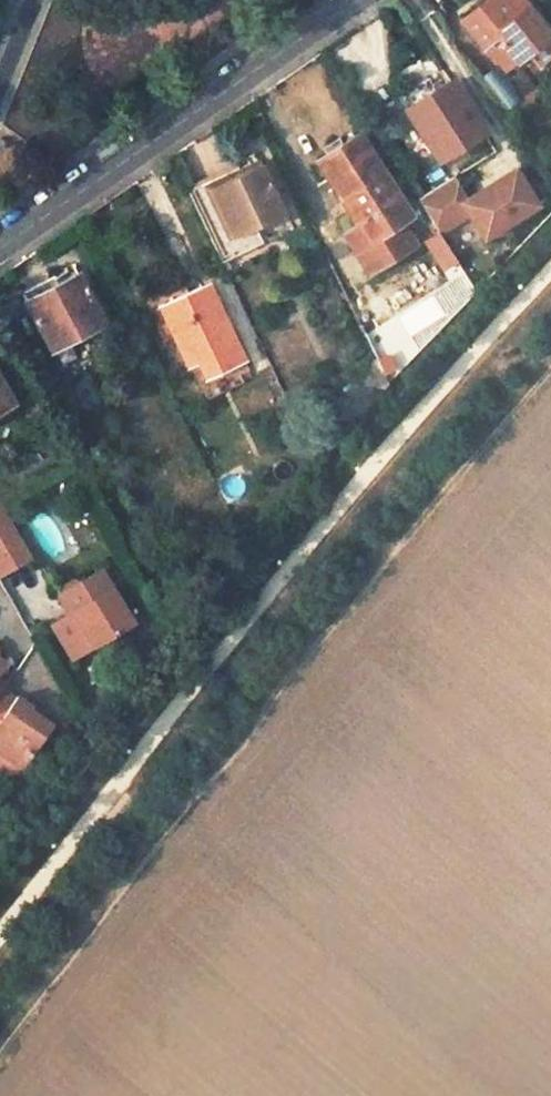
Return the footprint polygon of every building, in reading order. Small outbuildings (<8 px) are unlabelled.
[(236,16),(227,0),(167,0),(103,33),(124,74),(236,16)] [(463,21),(501,73),(548,37),(520,0),(491,0),(463,21)] [(452,83),(407,111),(439,163),(484,134),(452,83)] [(532,88),(515,100),(523,111),(540,98),(532,88)] [(523,111),(515,100),(501,111),(509,121),(523,111)] [(318,160),(343,200),(360,226),(346,235),(373,276),(419,245),(405,223),(414,217),(384,173),(358,133),(318,160)] [(256,228),(288,213),(264,166),(245,175),(242,167),(191,190),(225,263),(263,243),(256,228)] [(487,243),(543,207),(520,172),(470,204),(455,181),(425,201),(445,232),(470,216),(487,243)] [(441,230),(424,240),(443,271),(460,261),(441,230)] [(58,275),(24,293),(53,350),(105,325),(79,276),(62,285),(58,275)] [(207,289),(163,306),(189,367),(202,361),(209,377),(247,361),(231,319),(219,322),(207,289)] [(10,401),(0,384),(0,406),(10,401)] [(18,559),(9,544),(24,536),(13,516),(0,523),(0,570),(18,559)] [(18,559),(32,550),(24,536),(9,544),(18,559)] [(102,652),(140,630),(112,575),(95,584),(90,580),(79,587),(79,592),(74,596),(84,615),(60,628),(72,649),(94,637),(102,652)] [(12,655),(0,648),(0,672),(12,655)] [(1,723),(0,726),(0,752),(3,752),(12,759),(15,770),(28,764),(35,755),(40,754),(43,750),(45,746),(43,744),(57,722),(32,705),(34,702),(21,694),(20,697),(8,688),(0,699),(0,722),(1,723)]
